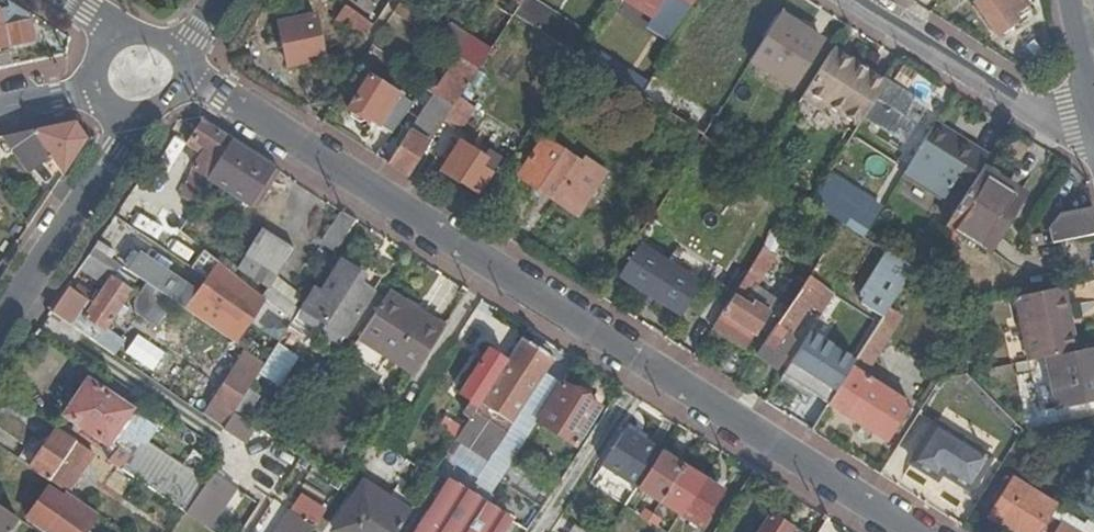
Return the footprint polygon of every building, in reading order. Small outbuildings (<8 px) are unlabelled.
[(6,45),(31,40),(26,13),(5,0),(4,0),(5,9),(0,10),(0,46),(6,45)] [(466,38),(487,51),(502,28),(509,18),(510,16),(520,1),(518,0),(490,0),(466,38)] [(520,1),(510,16),(524,25),(533,11),(537,5),(528,0),(520,0),(520,1)] [(608,0),(647,25),(645,30),(663,42),(683,10),(667,0),(609,0),(608,0)] [(1022,12),(1014,0),(973,0),(971,2),(990,33),(1022,12)] [(342,7),(330,24),(361,45),(372,27),(342,7)] [(395,9),(389,17),(414,32),(419,25),(395,9)] [(533,11),(524,25),(527,27),(544,38),(554,24),(533,11)] [(812,38),(775,14),(746,60),(746,61),(783,84),(812,38)] [(322,59),(313,16),(276,24),(285,68),(322,59)] [(554,24),(544,38),(559,48),(572,56),(577,48),(582,42),(554,24)] [(439,40),(457,52),(453,58),(474,72),(487,51),(466,38),(448,26),(439,40)] [(559,48),(553,58),(565,66),(572,56),(559,48)] [(572,56),(603,76),(634,97),(640,88),(612,71),(577,48),(572,56)] [(867,75),(828,50),(797,100),(816,112),(820,106),(840,119),(867,75)] [(432,91),(434,93),(430,99),(449,111),(451,107),(474,72),(453,58),(432,91)] [(882,84),(867,75),(840,119),(854,128),(859,121),(880,89),(882,84)] [(640,88),(634,97),(697,137),(709,119),(646,78),(640,88)] [(371,132),(373,129),(387,138),(394,127),(409,107),(366,79),(344,112),(362,123),(361,126),(371,132)] [(916,111),(880,89),(859,121),(896,143),(916,111)] [(420,92),(409,107),(394,127),(404,133),(425,147),(439,125),(449,111),(430,99),(420,92)] [(451,107),(449,111),(439,125),(453,134),(465,116),(451,107)] [(198,123),(188,140),(199,147),(203,150),(194,164),(190,171),(204,179),(207,173),(227,142),(198,123)] [(48,160),(59,177),(83,141),(71,124),(0,139),(0,140),(23,176),(48,160)] [(929,125),(925,131),(949,147),(954,140),(929,125)] [(925,131),(899,174),(952,209),(974,174),(982,159),(954,140),(949,147),(925,131)] [(425,147),(404,133),(383,165),(405,178),(413,165),(425,147)] [(227,142),(207,173),(204,179),(246,205),(261,180),(267,182),(273,171),(227,142)] [(538,142),(513,179),(571,218),(600,174),(580,161),(577,166),(538,142)] [(203,150),(199,147),(190,161),(194,164),(203,150)] [(449,152),(437,171),(472,193),(494,159),(485,154),(480,160),(464,150),(458,158),(449,152)] [(503,166),(494,159),(472,193),(482,199),(503,166)] [(204,179),(190,171),(181,187),(196,196),(204,179)] [(974,174),(952,209),(940,227),(982,253),(991,238),(994,239),(1004,224),(1002,222),(1012,205),(995,195),(998,190),(974,174)] [(181,187),(174,198),(190,207),(196,196),(181,187)] [(872,217),(857,209),(844,230),(858,239),(872,217)] [(340,214),(324,239),(337,247),(353,222),(340,214)] [(293,250),(260,229),(245,253),(278,273),(293,250)] [(929,246),(910,234),(894,263),(908,271),(911,273),(912,274),(929,246)] [(635,248),(616,278),(658,305),(677,275),(635,248)] [(771,259),(758,251),(708,333),(727,345),(737,330),(752,339),(766,317),(745,303),(771,259)] [(245,253),(237,266),(269,288),(272,284),(278,273),(245,253)] [(824,304),(807,332),(853,361),(870,332),(880,317),(903,280),(908,271),(894,263),(882,255),(857,297),(847,292),(837,311),(824,304)] [(135,259),(125,272),(135,279),(147,287),(154,291),(162,278),(135,259)] [(237,266),(233,272),(266,293),(269,288),(237,266)] [(826,276),(811,266),(775,323),(772,327),(788,336),(826,276)] [(309,290),(302,302),(297,310),(341,339),(370,291),(357,283),(359,280),(338,267),(319,296),(309,290)] [(911,273),(908,271),(903,280),(909,283),(914,275),(912,274),(911,273)] [(695,287),(677,275),(658,305),(677,317),(695,287)] [(64,290),(49,313),(86,339),(105,351),(110,342),(99,335),(130,292),(128,291),(110,279),(108,278),(90,306),(84,302),(89,295),(77,287),(71,294),(64,290)] [(255,307),(218,282),(196,315),(234,340),(255,307)] [(269,288),(266,293),(295,313),(297,310),(302,302),(272,284),(269,288)] [(138,298),(158,311),(167,300),(154,291),(147,287),(138,298)] [(1058,289),(1012,298),(1024,364),(1038,362),(1064,356),(1058,326),(1065,324),(1058,289)] [(420,315),(385,294),(356,339),(412,374),(441,328),(420,315)] [(969,307),(969,309),(967,321),(982,318),(979,305),(969,307)] [(422,311),(420,315),(441,328),(444,324),(422,311)] [(892,325),(880,317),(870,332),(882,340),(892,325)] [(1065,324),(1058,326),(1064,356),(1071,355),(1065,324)] [(752,339),(737,330),(727,345),(741,354),(752,339)] [(870,332),(853,361),(824,408),(882,445),(907,408),(877,389),(885,375),(878,370),(870,373),(865,381),(859,377),(882,340),(870,332)] [(519,341),(504,364),(464,426),(461,431),(478,442),(484,433),(496,440),(550,359),(541,354),(544,350),(531,342),(527,346),(519,341)] [(1093,402),(1093,350),(1071,355),(1064,356),(1038,362),(1048,412),(1093,402)] [(467,405),(457,422),(464,426),(504,364),(484,351),(455,396),(467,405)] [(217,396),(207,411),(226,424),(231,415),(262,366),(245,354),(237,365),(236,364),(223,382),(221,381),(213,393),(217,396)] [(596,409),(558,386),(535,423),(572,447),(596,409)] [(62,417),(73,425),(68,432),(98,453),(118,421),(124,412),(113,405),(117,400),(105,392),(101,398),(83,387),(62,417)] [(136,432),(118,421),(98,453),(104,464),(112,469),(136,432)] [(613,429),(602,422),(587,446),(597,452),(613,429)] [(986,457),(929,422),(904,463),(932,480),(936,474),(965,491),(986,457)] [(31,443),(17,463),(64,495),(91,456),(72,444),(73,443),(54,430),(42,449),(31,443)] [(141,436),(136,432),(112,469),(117,472),(137,442),(141,436)] [(620,433),(599,466),(633,488),(654,455),(620,433)] [(137,442),(117,472),(203,530),(216,509),(196,496),(203,485),(137,442)] [(678,471),(654,455),(633,488),(657,504),(678,471)] [(511,462),(499,482),(541,510),(554,489),(511,462)] [(698,484),(678,471),(657,504),(678,517),(698,484)] [(331,529),(337,531),(397,531),(411,509),(363,479),(331,529)] [(444,484),(413,531),(505,531),(509,525),(444,484)] [(716,495),(698,484),(678,517),(695,528),(716,495)] [(985,523),(1000,531),(1041,531),(1053,513),(1008,486),(985,523)] [(79,531),(85,531),(96,516),(64,495),(61,499),(45,489),(24,520),(42,531),(77,531),(79,531)] [(629,496),(620,491),(613,504),(621,509),(629,496)] [(16,522),(0,512),(0,531),(9,531),(16,522)] [(1053,513),(1041,531),(1092,531),(1083,526),(1081,530),(1053,513)] [(766,518),(758,531),(789,531),(766,518)]
